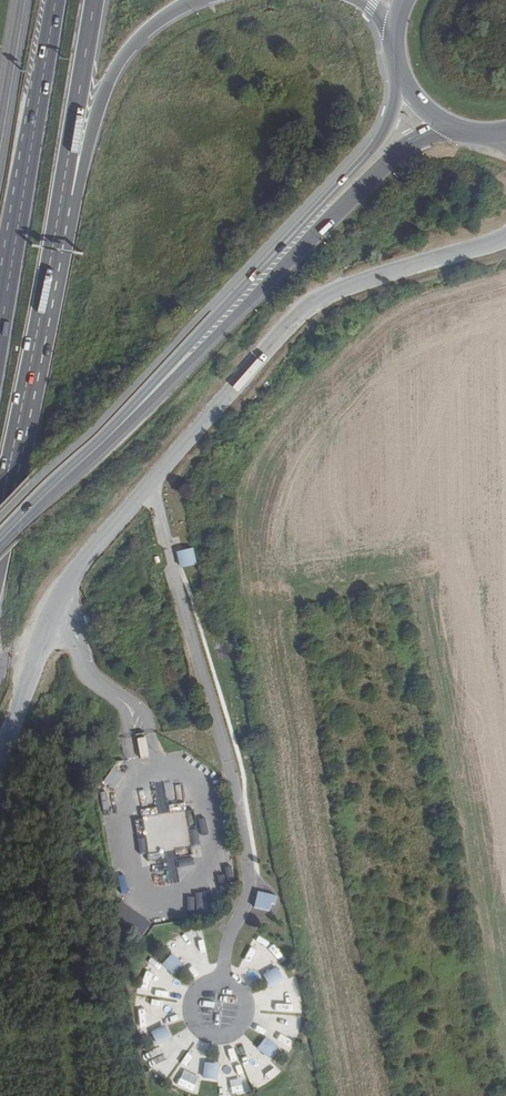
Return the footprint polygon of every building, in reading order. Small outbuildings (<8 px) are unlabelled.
[(194,548),(177,552),(183,580),(200,576),(194,548)] [(113,768),(103,782),(114,790),(123,776),(113,768)] [(192,855),(177,857),(178,867),(193,865),(192,855)] [(111,918),(139,940),(151,925),(123,903),(111,918)] [(184,965),(173,955),(162,966),(173,976),(184,965)] [(277,967),(263,975),(270,989),(285,982),(277,967)] [(279,986),(283,999),(299,995),(295,982),(279,986)] [(151,1033),(157,1047),(171,1040),(165,1026),(151,1033)] [(267,1038),(257,1049),(269,1060),(279,1048),(267,1038)] [(205,1063),(203,1079),(218,1081),(220,1065),(205,1063)]
